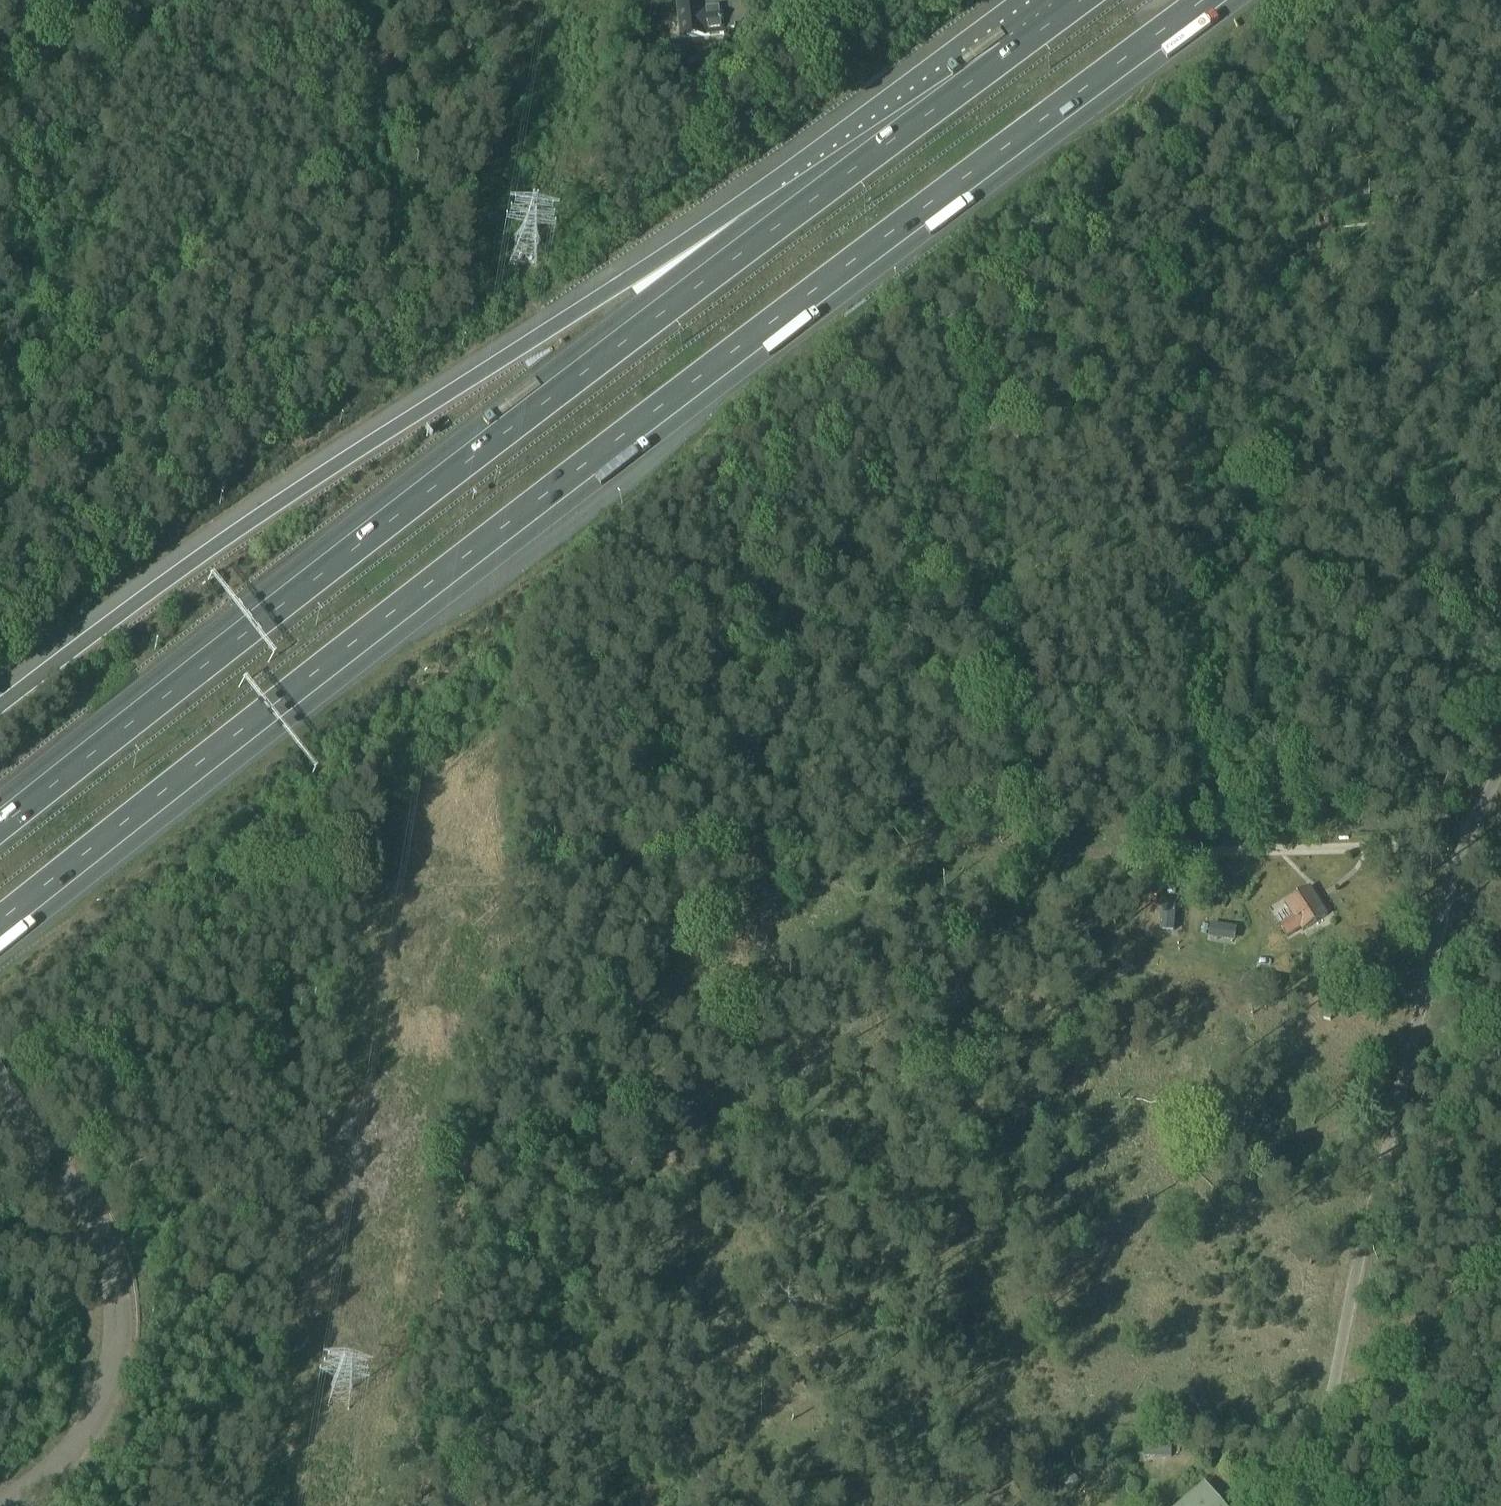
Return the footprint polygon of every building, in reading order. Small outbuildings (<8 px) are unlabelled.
[(701,3),(701,4),(677,7),(681,39),(723,34),(720,10),(713,11),(712,2),(701,3)] [(1279,926),(1279,927),(1287,937),(1300,929),(1302,932),(1327,915),(1310,888),(1284,904),(1292,917),(1279,926)] [(1175,900),(1161,899),(1160,930),(1173,931),(1175,900)] [(1235,941),(1237,928),(1213,924),(1211,937),(1235,941)] [(1143,1458),(1155,1458),(1155,1441),(1143,1441),(1143,1458)] [(1204,1483),(1177,1505),(1225,1505),(1204,1483)]
